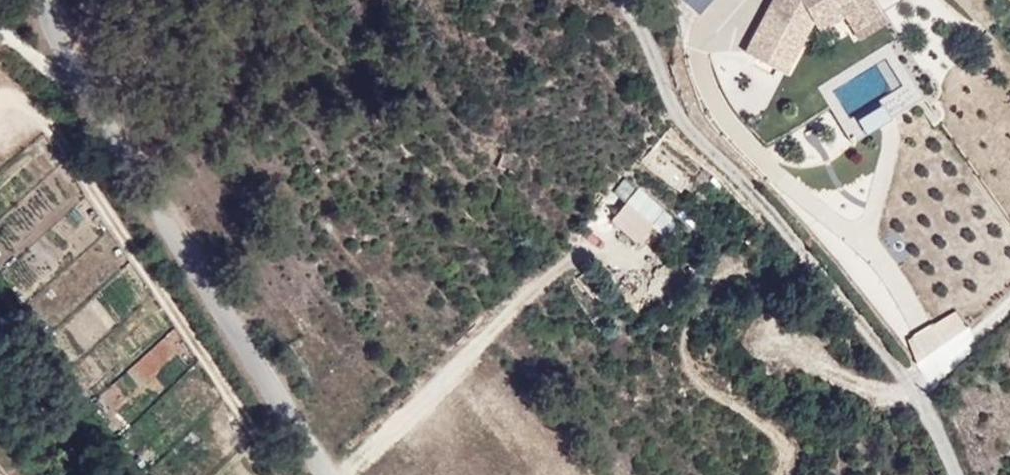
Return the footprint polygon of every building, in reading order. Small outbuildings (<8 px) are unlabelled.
[(742,52),(785,74),(811,23),(816,28),(846,14),(858,39),(886,23),(872,0),(769,0),(742,52)] [(636,243),(655,221),(629,198),(609,220),(636,243)] [(904,339),(916,360),(968,331),(956,310),(904,339)]
